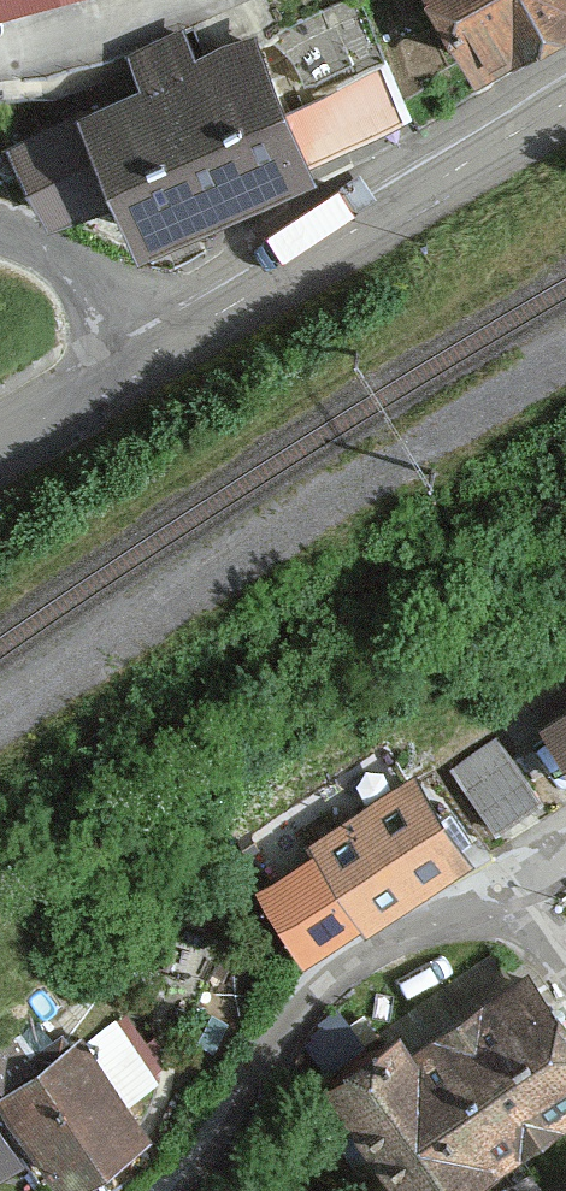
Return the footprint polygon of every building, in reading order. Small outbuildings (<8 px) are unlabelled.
[(565,36),(565,0),(426,0),(473,87),(565,36)] [(157,222),(311,164),(264,39),(110,96),(157,222)] [(321,161),(417,111),(388,54),(291,105),(321,161)] [(39,217),(101,201),(77,109),(15,124),(39,217)] [(565,770),(565,718),(542,733),(565,770)] [(504,745),(515,765),(479,784),(496,816),(542,792),(514,740),(504,745)] [(253,894),(304,973),(360,937),(367,943),(479,871),(416,774),(303,847),(310,858),(253,894)] [(377,1190),(489,1190),(565,1136),(565,1029),(529,977),(414,1059),(399,1038),(311,1100),(377,1190)] [(53,1190),(79,1190),(152,1141),(82,1040),(0,1096),(0,1114),(53,1190)] [(21,1170),(0,1134),(0,1183),(21,1170)]
